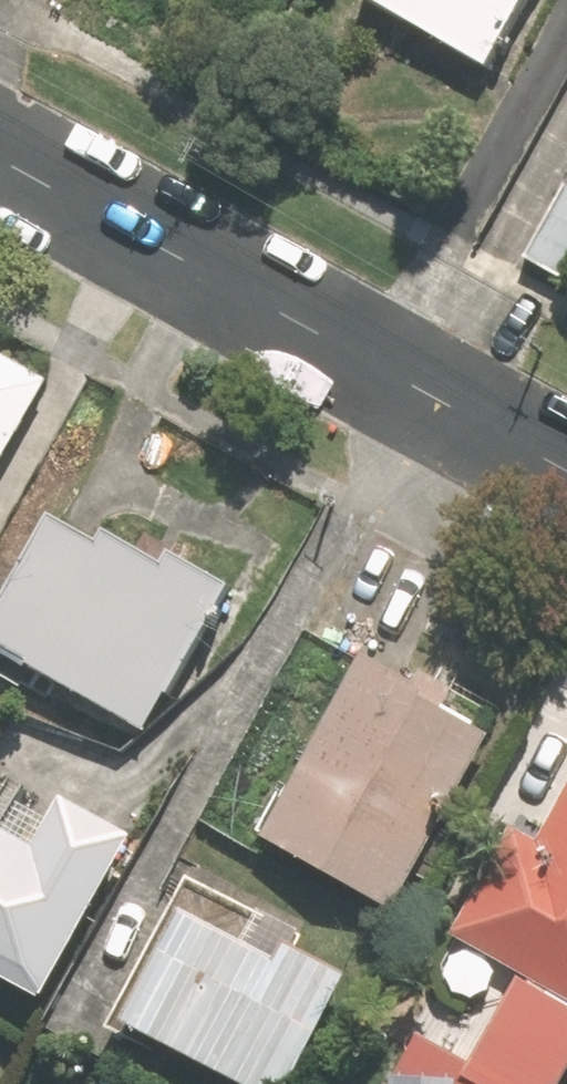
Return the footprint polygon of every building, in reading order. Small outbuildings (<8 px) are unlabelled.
[(355,6),(478,73),(519,0),(358,0),(355,6)] [(564,190),(523,261),(566,285),(566,191),(564,190)] [(0,350),(0,449),(42,374),(0,350)] [(43,510),(0,588),(0,640),(26,655),(23,660),(139,723),(218,580),(165,549),(158,561),(98,527),(93,537),(43,510)] [(410,692),(352,660),(256,831),(388,904),(484,732),(436,705),(448,684),(422,670),(410,692)] [(532,838),(508,824),(448,930),(515,967),(465,1058),(413,1031),(384,1083),(553,1083),(566,1060),(566,776),(532,838)] [(56,795),(30,843),(0,827),(0,972),(38,994),(127,833),(56,795)] [(184,873),(102,1022),(148,1047),(155,1036),(241,1083),(271,1083),(336,967),(288,940),(296,924),(256,902),(252,910),(184,873)]
